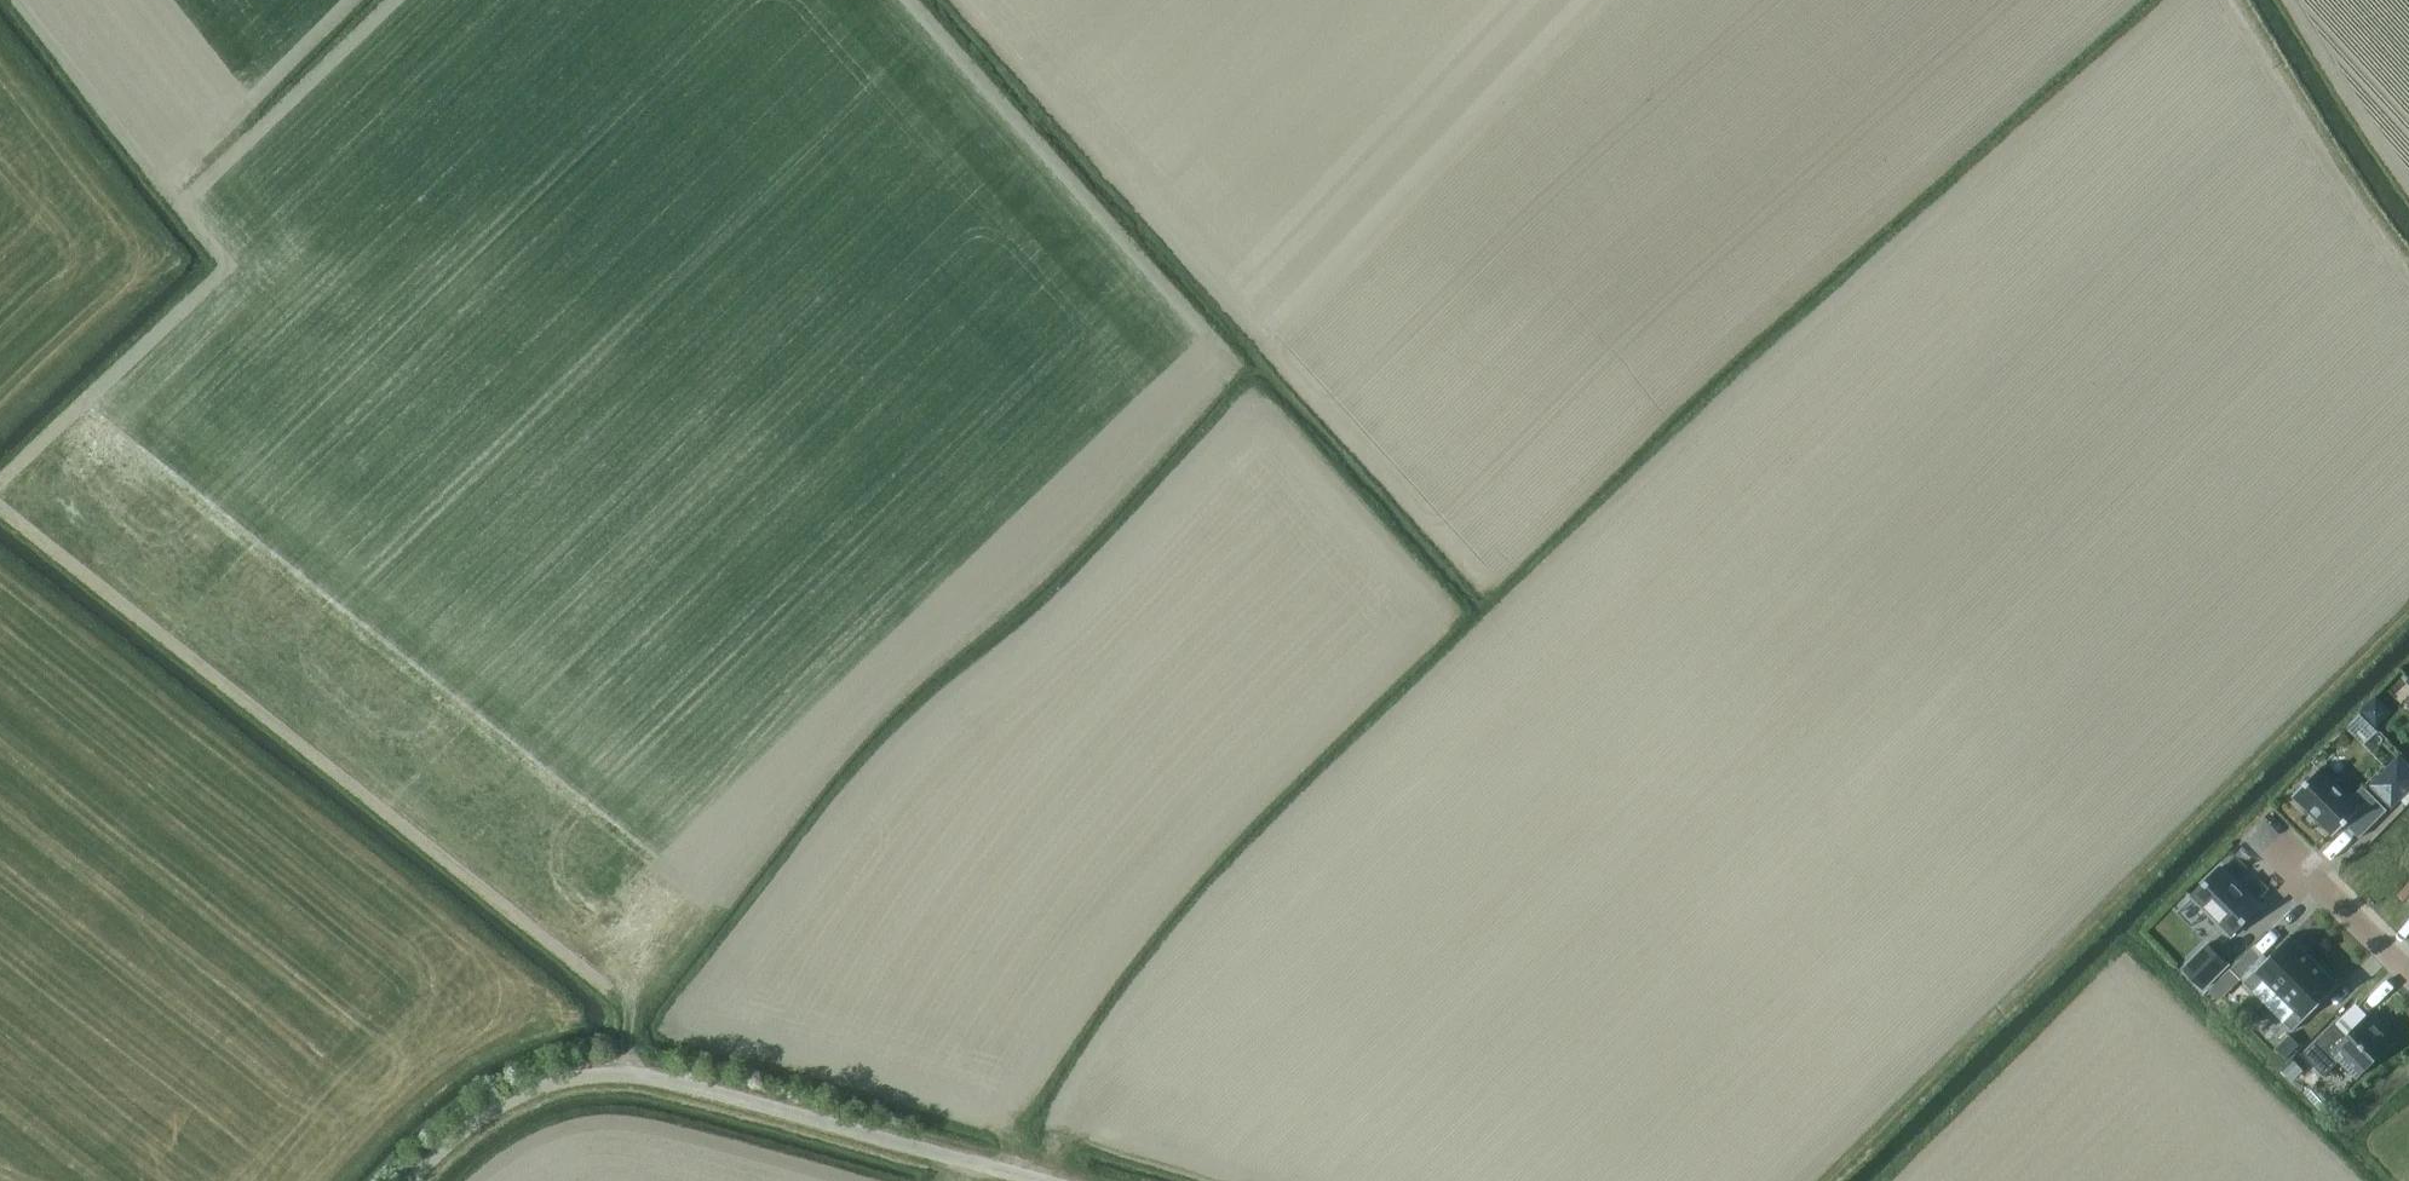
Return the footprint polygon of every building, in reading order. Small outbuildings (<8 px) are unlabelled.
[(2361,711),(2378,727),(2394,710),(2378,694),(2361,711)] [(2408,789),(2408,768),(2399,758),(2372,785),(2392,806),(2408,789)] [(2363,785),(2351,797),(2321,767),(2293,795),(2334,835),(2346,823),(2360,837),(2388,809),(2363,785)] [(2192,895),(2231,934),(2260,905),(2221,866),(2192,895)] [(2279,995),(2315,960),(2290,935),(2244,981),(2253,990),(2264,980),(2279,995)] [(2184,966),(2205,987),(2229,963),(2208,942),(2184,966)] [(2339,984),(2315,960),(2279,995),(2294,1011),(2284,1021),(2293,1030),(2339,984)] [(2369,1014),(2347,1035),(2334,1022),(2303,1053),(2324,1075),(2341,1058),(2358,1075),(2394,1039),(2369,1014)] [(2300,1045),(2289,1035),(2275,1050),(2285,1060),(2300,1045)]
